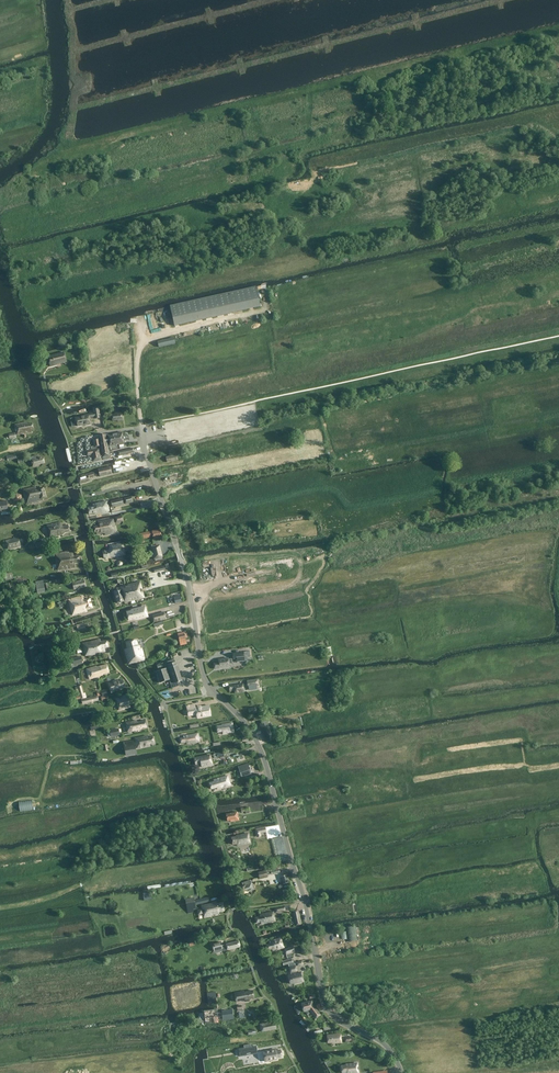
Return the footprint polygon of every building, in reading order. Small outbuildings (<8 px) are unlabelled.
[(33,170),(35,176),(46,172),(44,166),(33,170)] [(260,307),(256,290),(170,309),(174,326),(260,307)] [(173,338),(158,342),(159,347),(175,343),(173,338)] [(50,366),(66,362),(63,352),(47,356),(50,366)] [(84,416),(74,417),(75,422),(76,422),(77,426),(84,425),(91,424),(90,418),(94,417),(94,419),(101,418),(100,410),(101,410),(100,406),(92,407),(93,413),(84,415),(84,416)] [(122,420),(121,412),(114,413),(115,414),(111,415),(112,421),(117,420),(117,421),(122,420)] [(27,422),(15,424),(17,434),(27,432),(27,433),(31,433),(31,429),(33,429),(32,423),(27,424),(27,422)] [(102,460),(110,458),(110,456),(114,455),(113,452),(112,452),(111,450),(120,449),(119,445),(124,444),(123,440),(126,440),(126,435),(123,435),(122,432),(105,435),(105,434),(99,435),(100,438),(93,439),(94,446),(92,447),(91,447),(91,450),(87,451),(88,456),(92,455),(93,461),(101,460),(101,459),(102,459),(102,460)] [(38,458),(37,455),(28,457),(29,461),(30,461),(32,468),(40,466),(39,464),(44,463),(43,457),(38,458)] [(100,476),(111,474),(110,466),(98,469),(100,476)] [(89,478),(94,476),(92,472),(78,477),(80,484),(90,481),(89,478)] [(41,500),(41,498),(46,497),(43,487),(38,489),(35,488),(34,487),(23,490),(27,504),(41,500)] [(11,497),(15,504),(20,502),(17,494),(11,497)] [(123,505),(122,498),(110,501),(112,508),(123,505)] [(89,514),(94,513),(94,514),(109,511),(107,501),(93,504),(93,506),(87,507),(89,514)] [(98,525),(93,526),(94,533),(96,532),(96,534),(104,533),(105,535),(116,533),(113,519),(98,522),(98,525)] [(60,522),(47,524),(50,537),(62,534),(65,532),(70,531),(69,525),(63,526),(60,522)] [(161,539),(159,529),(151,530),(151,531),(138,534),(139,539),(152,537),(153,540),(161,539)] [(20,545),(18,538),(5,541),(7,548),(20,545)] [(123,543),(112,545),(111,545),(110,546),(109,548),(108,550),(102,551),(103,557),(108,556),(110,556),(113,557),(116,556),(125,555),(123,543)] [(153,560),(163,557),(160,545),(151,547),(152,554),(152,555),(153,560)] [(55,554),(57,570),(75,567),(74,563),(79,562),(78,555),(73,556),(73,553),(69,553),(68,552),(55,554)] [(43,580),(35,581),(37,594),(45,593),(43,580)] [(83,580),(76,581),(72,583),(73,589),(85,586),(83,580)] [(120,587),(124,601),(124,602),(144,597),(140,581),(128,585),(128,586),(125,586),(124,585),(120,586),(120,587)] [(114,591),(117,603),(124,601),(120,587),(118,588),(118,590),(114,591)] [(179,594),(170,597),(172,603),(181,600),(179,594)] [(82,596),(68,600),(72,615),(86,611),(86,609),(92,607),(89,598),(83,600),(82,596)] [(132,610),(133,611),(126,613),(128,620),(135,619),(135,620),(147,616),(145,607),(132,610)] [(153,622),(166,619),(164,612),(152,615),(153,622)] [(177,634),(179,643),(186,642),(184,632),(177,634)] [(104,648),(108,647),(106,640),(100,641),(100,639),(82,643),(85,656),(100,653),(99,652),(105,651),(104,648)] [(139,645),(138,646),(136,640),(126,642),(128,648),(125,649),(128,664),(144,660),(141,648),(139,649),(139,645)] [(81,656),(75,657),(74,657),(69,658),(72,668),(76,666),(76,665),(82,663),(81,656)] [(213,663),(214,668),(229,666),(229,664),(233,664),(232,659),(228,659),(228,658),(218,659),(218,662),(213,663)] [(171,674),(167,675),(169,679),(172,688),(183,684),(182,680),(176,662),(175,659),(167,662),(168,665),(169,668),(171,674)] [(89,679),(90,678),(97,676),(99,676),(102,675),(102,674),(108,672),(106,664),(100,666),(96,667),(95,666),(86,669),(89,679)] [(159,683),(169,679),(167,675),(171,674),(169,668),(166,669),(166,668),(156,672),(159,683)] [(107,683),(111,694),(121,690),(121,689),(125,688),(123,680),(118,681),(117,680),(107,683)] [(243,684),(228,686),(229,691),(234,690),(234,693),(244,691),(243,684)] [(82,699),(86,698),(85,692),(83,693),(81,686),(81,685),(78,686),(79,689),(80,693),(82,699)] [(183,685),(170,689),(172,695),(175,694),(176,697),(182,696),(181,692),(180,693),(180,691),(183,690),(184,696),(188,695),(187,690),(184,690),(183,685)] [(98,701),(97,697),(97,696),(101,695),(100,692),(96,693),(97,696),(86,698),(81,700),(82,705),(87,704),(98,701)] [(129,704),(135,703),(133,693),(126,695),(115,698),(118,710),(129,707),(129,704)] [(194,704),(186,706),(188,716),(196,714),(197,718),(211,715),(209,705),(195,708),(194,704)] [(140,728),(146,726),(145,720),(136,722),(136,721),(127,723),(129,732),(140,729),(140,728)] [(234,732),(232,722),(222,724),(222,725),(216,726),(217,733),(222,732),(222,733),(234,732)] [(114,729),(114,728),(109,729),(111,737),(120,735),(119,729),(114,729)] [(242,730),(238,732),(243,739),(247,736),(242,730)] [(186,743),(187,744),(199,742),(198,733),(183,736),(184,738),(180,739),(181,744),(186,743)] [(135,738),(137,748),(150,745),(149,743),(154,743),(152,736),(147,738),(146,736),(135,738)] [(134,741),(123,743),(125,753),(125,756),(137,754),(134,741)] [(194,758),(195,765),(200,764),(201,767),(212,765),(210,755),(194,758)] [(237,766),(238,768),(241,777),(251,774),(248,763),(237,766)] [(230,785),(227,775),(213,780),(214,781),(209,783),(211,789),(213,788),(213,791),(217,789),(230,785)] [(239,820),(237,812),(226,814),(227,821),(232,820),(232,821),(239,820)] [(266,832),(265,828),(265,827),(254,829),(256,838),(261,837),(260,833),(266,832)] [(236,837),(231,838),(232,844),(238,843),(238,845),(250,843),(248,833),(236,836),(236,837)] [(279,869),(284,867),(283,865),(280,866),(279,865),(276,866),(276,867),(271,868),(271,867),(268,868),(269,871),(270,871),(271,874),(279,872),(279,869)] [(269,874),(269,871),(268,868),(265,869),(265,870),(258,872),(259,878),(267,877),(266,875),(269,874)] [(242,883),(243,885),(239,886),(242,894),(254,889),(250,880),(242,883)] [(185,899),(187,910),(196,908),(194,898),(185,899)] [(216,902),(202,905),(203,909),(197,910),(199,914),(204,913),(205,917),(211,916),(211,914),(214,913),(214,914),(219,913),(218,911),(224,910),(222,902),(217,904),(216,902)] [(297,909),(292,910),(295,926),(301,925),(297,909)] [(260,916),(255,917),(256,923),(260,922),(261,924),(275,921),(273,911),(260,914),(260,916)] [(266,944),(268,950),(271,948),(272,951),(284,947),(281,938),(269,941),(270,943),(266,944)] [(227,949),(239,946),(238,941),(226,944),(221,945),(220,942),(212,944),(214,950),(222,948),(222,950),(227,949)] [(294,962),(292,962),(288,963),(289,967),(288,967),(290,972),(290,974),(288,975),(290,983),(293,982),(293,983),(303,981),(301,972),(296,973),(295,971),(296,971),(294,962)] [(249,999),(254,998),(252,990),(243,992),(243,991),(234,993),(236,1002),(243,1000),(243,999),(244,999),(244,1000),(246,1000),(246,1002),(249,1001),(249,999)] [(312,1000),(301,1003),(303,1011),(309,1009),(316,1018),(320,1015),(313,1005),(312,1000)] [(205,1023),(223,1021),(223,1020),(221,1010),(221,1008),(203,1011),(204,1012),(199,1013),(199,1022),(205,1022),(205,1023)] [(232,1009),(221,1010),(223,1020),(233,1018),(232,1009)] [(275,1023),(271,1023),(271,1022),(259,1024),(261,1031),(276,1028),(275,1023)] [(340,1033),(327,1035),(327,1043),(331,1042),(332,1043),(341,1042),(340,1033)] [(249,1047),(238,1049),(240,1056),(257,1053),(256,1046),(251,1047),(251,1045),(249,1046),(249,1047)] [(263,1048),(264,1057),(281,1055),(280,1046),(263,1048)] [(260,1055),(240,1058),(241,1065),(261,1062),(260,1055)] [(339,1070),(356,1069),(355,1060),(338,1061),(339,1070)]
